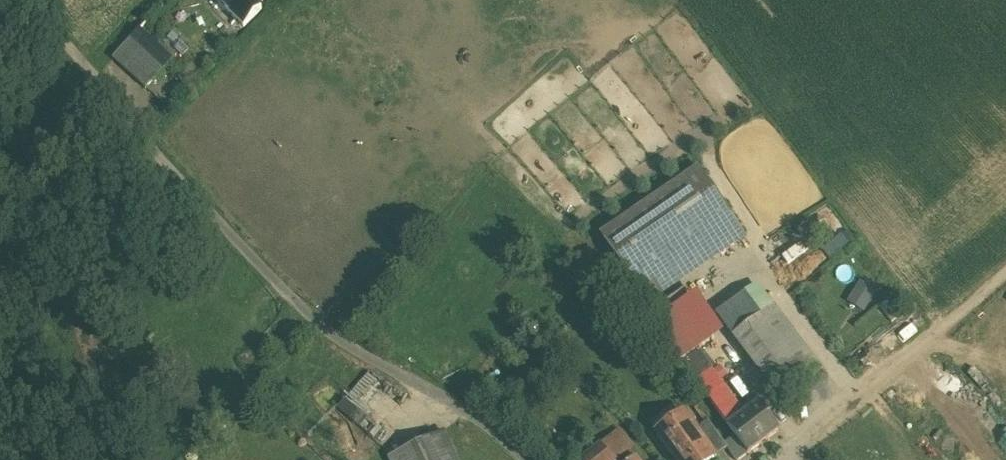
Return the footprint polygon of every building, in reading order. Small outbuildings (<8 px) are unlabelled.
[(218,1),(237,20),(254,2),(256,0),(219,0),(218,1)] [(254,2),(237,20),(244,27),(261,9),(254,2)] [(168,35),(150,19),(137,32),(155,49),(168,35)] [(155,49),(137,32),(116,56),(148,86),(170,62),(155,49)] [(699,168),(600,236),(634,285),(716,229),(727,245),(744,234),(699,168)] [(745,267),(724,278),(734,298),(755,287),(745,267)] [(862,280),(850,302),(868,311),(880,289),(862,280)] [(821,368),(774,306),(734,336),(780,398),(821,368)] [(703,329),(687,339),(697,352),(712,341),(707,334),(703,329)] [(711,330),(707,334),(712,341),(717,338),(711,330)] [(687,339),(672,350),(681,363),(697,352),(687,339)] [(681,363),(672,350),(665,355),(675,368),(681,363)] [(745,416),(716,377),(701,388),(730,427),(745,416)] [(745,416),(730,427),(749,453),(780,430),(761,404),(745,416)] [(684,415),(657,435),(676,459),(711,459),(715,457),(696,431),(684,415)] [(724,444),(708,422),(696,431),(715,457),(727,448),(724,444)] [(390,459),(453,459),(439,433),(389,459),(390,459)] [(580,459),(614,459),(601,443),(580,459)]
